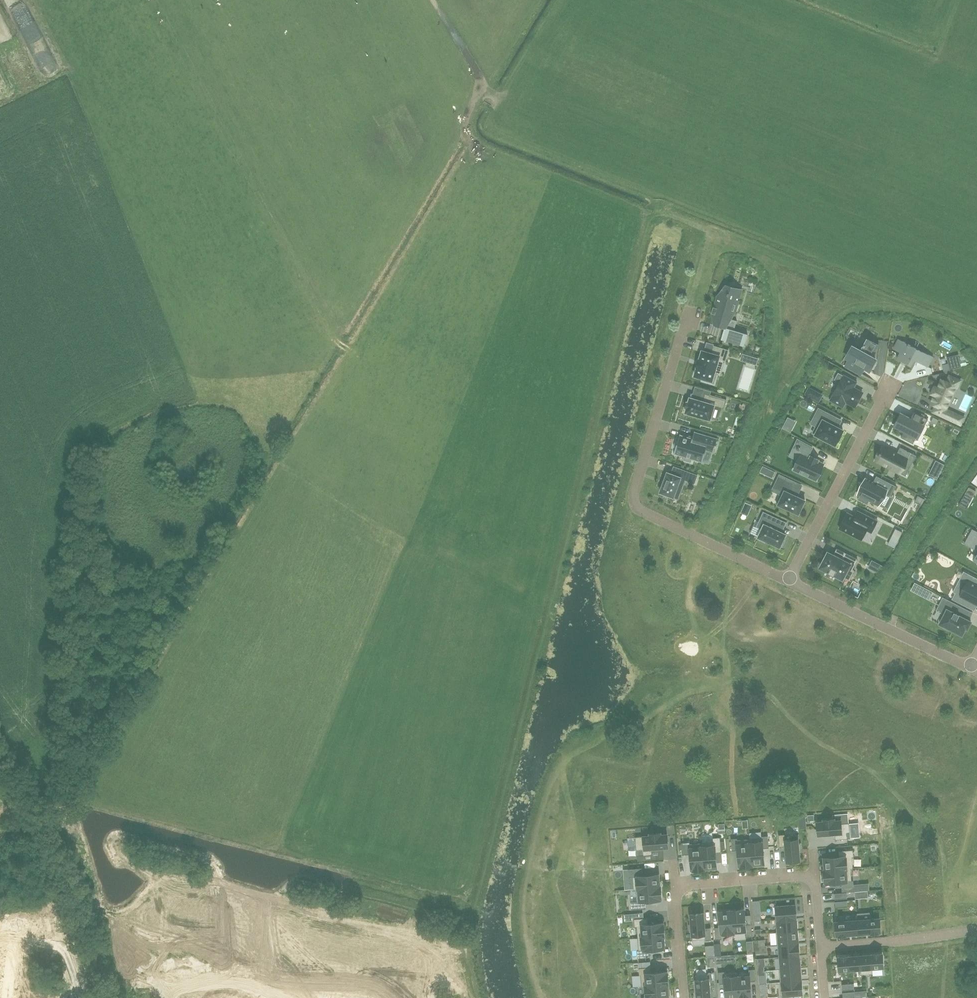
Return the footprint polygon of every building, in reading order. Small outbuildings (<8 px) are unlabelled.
[(737,320),(727,318),(730,310),(734,312),(735,310),(737,311),(739,305),(737,304),(741,290),(737,289),(738,287),(726,284),(722,296),(719,295),(713,314),(717,315),(714,325),(729,329),(726,340),(721,339),(744,346),(744,345),(743,345),(746,334),(747,334),(748,334),(734,330),(737,320)] [(861,350),(855,347),(852,346),(846,357),(849,358),(845,365),(860,374),(860,373),(861,373),(864,367),(867,368),(870,370),(870,369),(875,360),(875,361),(876,361),(879,342),(878,341),(877,344),(867,339),(865,344),(864,343),(863,345),(864,346),(861,350)] [(933,357),(903,341),(898,351),(900,352),(897,358),(911,365),(914,359),(928,367),(933,357)] [(697,367),(695,376),(704,378),(703,380),(713,383),(716,373),(714,373),(718,359),(725,361),(728,350),(713,346),(711,353),(702,351),(700,359),(699,359),(696,367),(697,367)] [(843,407),(846,401),(853,405),(856,401),(857,402),(862,393),(853,388),(857,382),(844,375),(843,375),(838,372),(834,379),(839,382),(830,400),(843,407)] [(936,405),(933,411),(947,418),(950,411),(948,410),(958,387),(957,387),(960,380),(949,375),(947,381),(941,379),(937,387),(934,386),(931,393),(934,394),(930,402),(936,405)] [(724,408),(726,400),(705,393),(703,401),(690,397),(688,402),(687,401),(685,407),(687,408),(685,412),(710,420),(714,405),(724,408)] [(835,444),(843,430),(832,424),(836,417),(818,408),(814,416),(820,419),(813,433),(835,444)] [(902,413),(895,427),(904,432),(901,437),(913,443),(922,425),(924,426),(928,419),(923,417),(925,414),(915,410),(911,417),(902,413)] [(701,462),(702,462),(706,450),(713,452),(717,438),(716,438),(695,432),(695,431),(694,431),(692,438),(680,435),(680,434),(678,440),(676,440),(674,447),(676,447),(674,454),(675,454),(684,456),(683,460),(691,462),(692,459),(701,461),(701,462)] [(824,464),(817,461),(818,459),(811,456),(810,458),(807,456),(809,453),(809,454),(812,447),(799,439),(795,447),(802,450),(794,469),(816,480),(824,464)] [(911,465),(916,455),(900,447),(897,453),(883,446),(880,452),(879,454),(879,455),(876,460),(899,472),(905,461),(911,465)] [(694,483),(697,475),(679,468),(677,476),(667,472),(660,492),(678,499),(685,480),(694,483)] [(896,485),(876,474),(872,481),(865,478),(858,492),(859,493),(857,498),(867,503),(869,498),(878,503),(885,490),(891,494),(896,485)] [(778,476),(773,487),(782,491),(776,503),(798,514),(805,500),(789,492),(793,483),(778,476)] [(972,497),(976,491),(969,487),(965,493),(972,497)] [(922,504),(925,499),(918,495),(915,501),(922,504)] [(871,533),(877,521),(858,511),(855,517),(847,513),(839,528),(861,540),(866,530),(871,533)] [(781,520),(764,512),(757,527),(762,529),(758,537),(760,537),(759,539),(765,542),(766,540),(780,547),(781,545),(783,546),(786,540),(784,539),(786,534),(777,530),(781,520)] [(967,538),(972,541),(976,533),(976,531),(972,529),(967,538)] [(841,559),(828,553),(826,557),(825,556),(822,562),(823,563),(821,567),(829,571),(829,572),(828,571),(828,572),(835,575),(835,574),(843,578),(850,564),(854,566),(858,559),(844,552),(841,559)] [(952,599),(967,607),(971,601),(976,604),(976,578),(963,571),(963,572),(970,575),(965,585),(958,581),(953,591),(955,593),(952,599)] [(943,597),(936,610),(944,614),(940,623),(941,624),(941,626),(947,629),(948,628),(962,634),(965,627),(967,628),(970,621),(959,615),(959,614),(958,614),(962,607),(943,597)] [(824,821),(817,822),(818,835),(835,833),(835,839),(847,839),(847,833),(850,833),(849,823),(841,824),(841,820),(834,821),(834,819),(824,820),(824,821)] [(652,854),(652,848),(668,847),(667,834),(661,834),(661,833),(650,834),(650,835),(635,836),(637,855),(652,854)] [(785,834),(779,835),(780,847),(785,846),(787,861),(800,860),(799,850),(801,850),(801,843),(798,843),(797,835),(785,836),(785,834)] [(762,840),(750,841),(752,865),(752,864),(764,863),(763,848),(769,848),(768,836),(762,836),(762,840)] [(752,865),(750,841),(737,842),(737,838),(731,838),(732,851),(738,850),(739,865),(740,865),(741,866),(752,865)] [(714,844),(702,845),(704,869),(705,869),(705,868),(717,867),(715,852),(721,851),(720,839),(714,840),(714,844)] [(690,842),(681,842),(682,854),(691,854),(692,869),(693,869),(693,870),(704,869),(702,845),(690,846),(690,842)] [(825,870),(824,870),(851,868),(853,868),(852,856),(854,856),(853,850),(839,851),(839,857),(824,858),(825,870)] [(643,868),(628,869),(629,877),(633,877),(634,889),(636,889),(660,887),(660,886),(659,886),(658,874),(643,876),(643,868)] [(851,868),(824,870),(825,881),(826,881),(826,883),(841,882),(841,888),(854,887),(853,880),(852,880),(851,868)] [(637,901),(631,902),(632,909),(646,908),(645,900),(660,899),(660,898),(661,898),(660,887),(636,889),(637,901)] [(796,918),(795,905),(776,906),(777,919),(796,918)] [(731,910),(731,911),(732,911),(734,934),(746,933),(746,937),(752,936),(751,924),(745,925),(744,910),(743,910),(743,909),(731,910)] [(734,934),(732,911),(731,911),(719,912),(720,927),(715,927),(716,939),(722,939),(721,936),(734,935),(734,934)] [(705,928),(703,913),(690,914),(691,924),(689,924),(689,932),(692,932),(692,935),(693,940),(705,939),(705,940),(711,940),(710,927),(705,928)] [(307,920),(298,917),(292,933),(302,937),(307,920)] [(647,918),(635,918),(635,926),(638,926),(639,937),(664,935),(663,924),(662,924),(662,923),(648,924),(647,918)] [(797,930),(796,918),(777,919),(778,931),(797,930)] [(880,931),(879,918),(857,920),(858,933),(871,932),(878,932),(878,931),(880,931)] [(858,933),(857,920),(836,921),(837,934),(839,934),(839,935),(846,934),(858,933)] [(798,942),(797,930),(778,931),(776,931),(777,945),(779,945),(779,944),(789,943),(798,943),(798,942)] [(639,950),(637,950),(638,956),(650,955),(649,949),(664,948),(663,936),(664,936),(664,935),(639,937),(639,950)] [(146,940),(138,943),(142,954),(147,953),(146,940)] [(798,942),(798,943),(789,943),(779,944),(779,945),(780,957),(799,955),(799,956),(798,942)] [(873,954),(860,955),(861,968),(862,974),(873,973),(872,967),(883,966),(882,953),(880,953),(873,954)] [(800,968),(799,956),(799,955),(780,957),(781,969),(800,968)] [(861,968),(860,955),(847,956),(840,956),(840,957),(839,957),(840,970),(861,968)] [(430,964),(424,970),(431,978),(440,968),(437,958),(436,958),(430,964)] [(642,987),(644,986),(667,984),(668,984),(667,973),(666,973),(666,972),(651,973),(651,967),(639,968),(639,975),(641,975),(642,987)] [(801,980),(800,968),(781,969),(779,969),(780,982),(801,980)] [(755,969),(749,969),(749,976),(737,977),(739,997),(738,997),(744,997),(750,997),(751,997),(750,981),(756,981),(755,969)] [(737,977),(737,972),(724,973),(724,971),(718,972),(719,984),(725,983),(726,997),(733,997),(738,997),(739,997),(737,977)] [(709,985),(715,984),(714,972),(708,973),(708,974),(695,975),(696,980),(697,997),(710,997),(709,985)] [(801,980),(780,982),(781,995),(802,993),(801,980)] [(667,984),(644,986),(645,997),(653,997),(668,997),(667,984)] [(429,985),(420,994),(422,997),(436,997),(429,985)]
